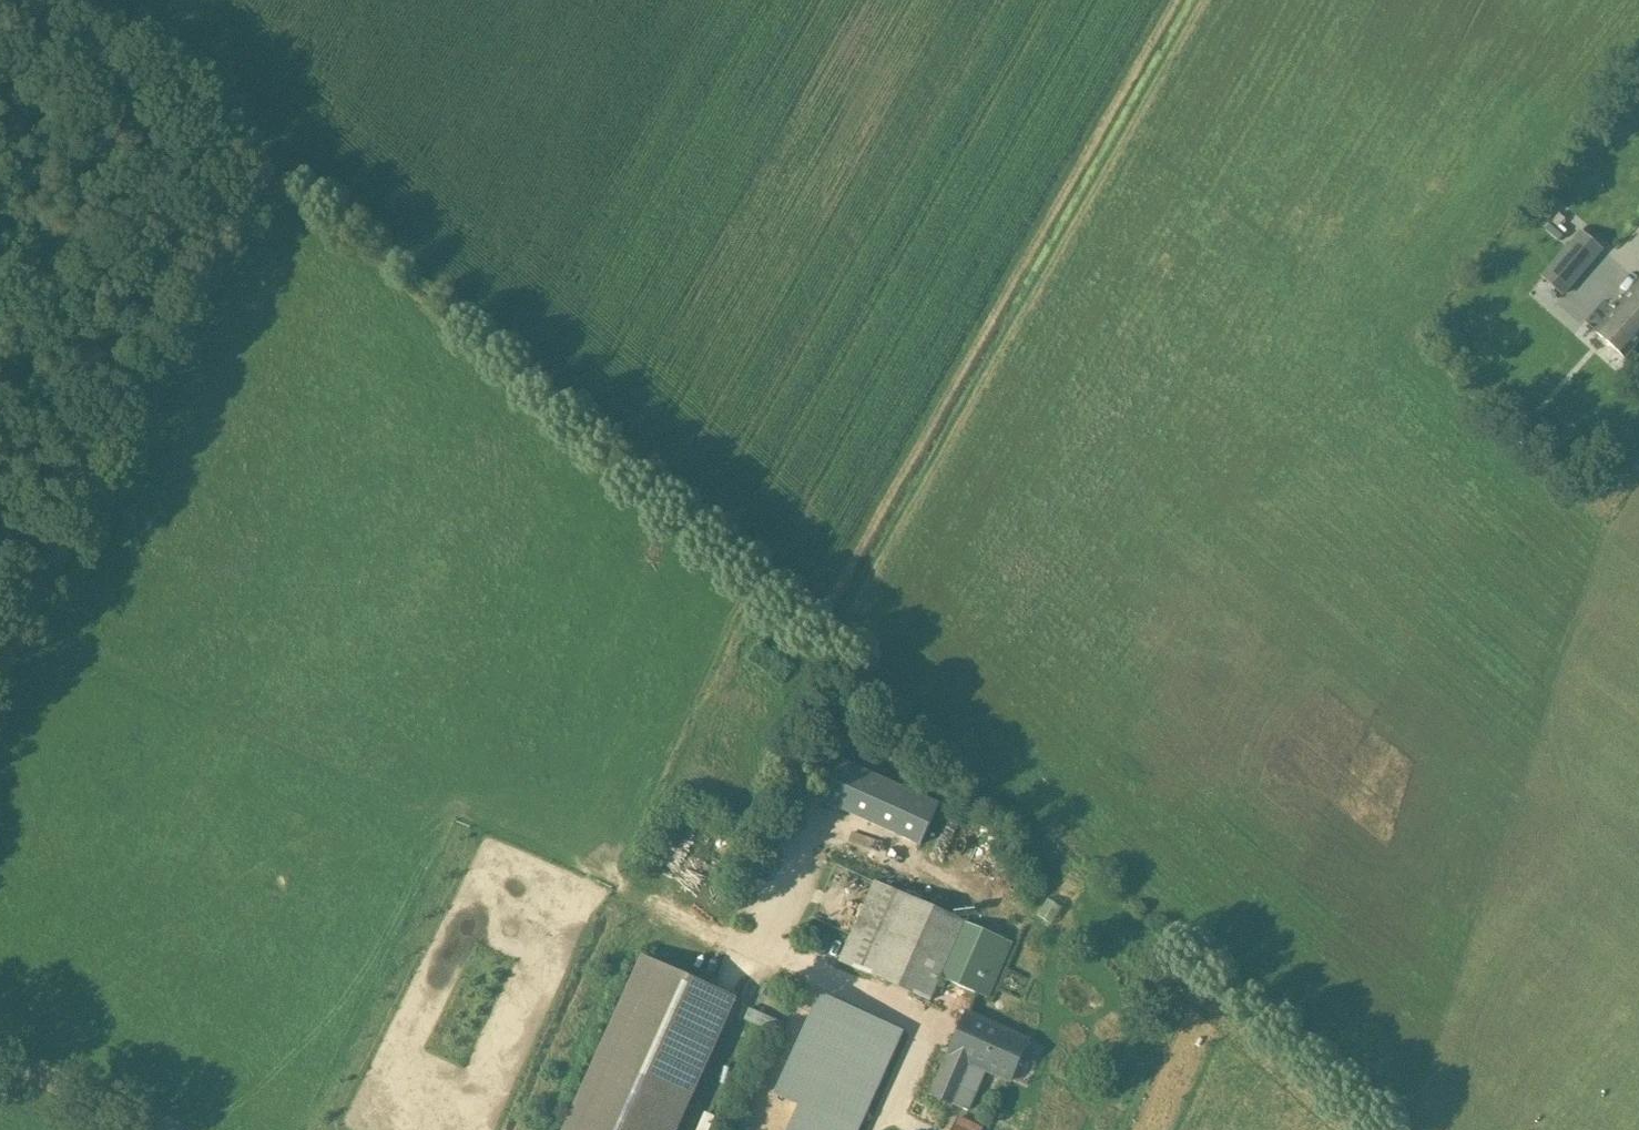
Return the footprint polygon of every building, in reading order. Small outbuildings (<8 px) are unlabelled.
[(1581,230),(1570,244),(1592,263),(1604,250),(1581,230)] [(1553,263),(1541,276),(1564,296),(1575,282),(1553,263)] [(1638,342),(1638,282),(1595,332),(1625,358),(1638,342)] [(814,804),(921,845),(938,802),(832,760),(814,804)] [(930,993),(965,918),(878,878),(843,954),(930,993)] [(975,926),(951,980),(989,997),(1013,943),(975,926)] [(736,1000),(640,957),(563,1129),(678,1129),(736,1000)] [(913,1034),(827,993),(780,1091),(810,1105),(799,1129),(867,1129),(913,1034)] [(1016,1076),(1031,1035),(971,1012),(955,1053),(1016,1076)] [(943,1071),(933,1094),(969,1109),(979,1086),(943,1071)] [(986,1122),(964,1113),(956,1129),(983,1129),(986,1122)]
